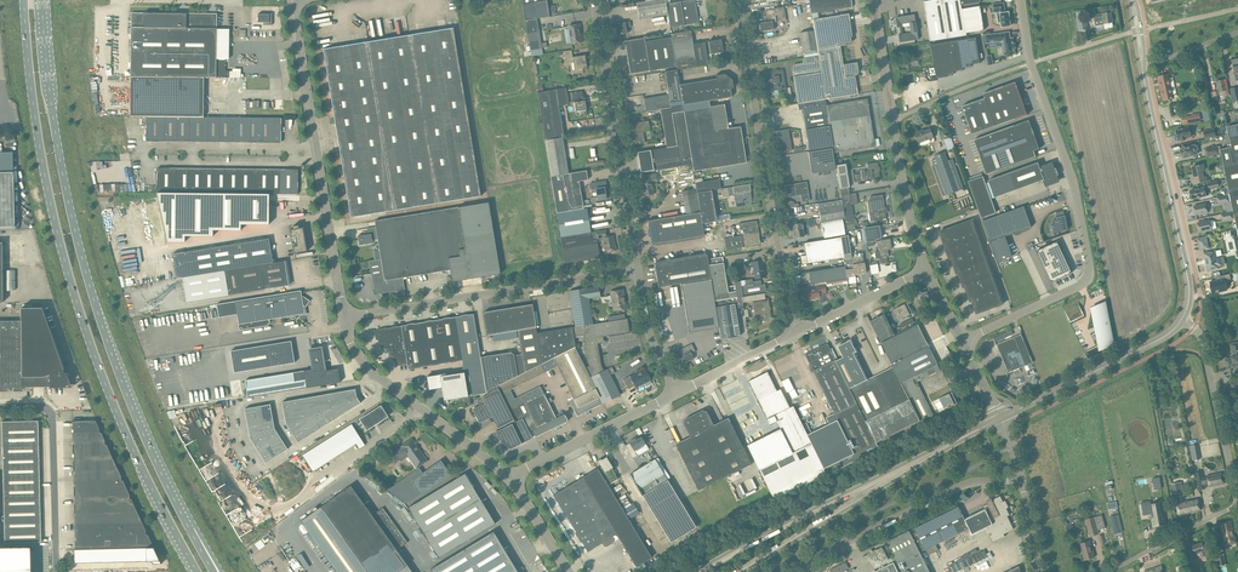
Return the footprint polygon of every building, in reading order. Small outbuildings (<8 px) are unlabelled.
[(525,20),(537,18),(550,16),(547,0),(522,0),(525,20)] [(668,14),(667,4),(666,0),(651,0),(636,3),(639,19),(668,14)] [(668,14),(670,28),(699,23),(695,0),(689,0),(667,4),(668,14)] [(810,3),(812,19),(820,18),(819,12),(852,7),(851,0),(809,0),(810,3)] [(961,0),(933,0),(924,2),(930,41),(966,35),(961,0)] [(1004,11),(1005,11),(1004,6),(1004,3),(993,4),(994,12),(1001,11),(1001,12),(1001,13),(1000,13),(1000,14),(1001,18),(998,18),(998,23),(1000,22),(1001,22),(1002,25),(1002,26),(1002,27),(1003,27),(1004,27),(1009,26),(1010,26),(1011,26),(1011,25),(1010,25),(1010,24),(1009,13),(1009,12),(1008,12),(1004,13),(1004,11)] [(984,30),(980,6),(962,9),(967,35),(967,33),(984,30)] [(786,20),(784,7),(765,10),(766,16),(767,16),(768,21),(759,23),(760,32),(774,30),(772,23),(776,22),(775,14),(777,14),(778,21),(786,20)] [(1111,12),(1094,15),(1095,21),(1104,19),(1105,29),(1113,27),(1111,12)] [(131,13),(130,80),(204,80),(204,77),(241,77),(241,71),(225,71),(225,59),(229,59),(229,29),(217,29),(217,13),(131,13)] [(272,14),(269,13),(269,14),(258,14),(258,22),(263,22),(263,25),(272,25),(272,14)] [(793,71),(798,104),(825,99),(858,94),(855,76),(856,75),(857,75),(857,74),(858,74),(858,73),(858,72),(859,72),(859,71),(857,62),(843,64),(840,46),(845,45),(845,44),(851,42),(851,37),(852,37),(849,21),(850,21),(848,14),(842,15),(828,17),(812,20),(814,30),(817,49),(818,55),(806,57),(802,58),(803,63),(795,64),(794,65),(793,65),(793,66),(793,67),(793,68),(793,69),(793,71)] [(919,39),(918,31),(915,14),(896,17),(897,21),(896,21),(896,25),(897,24),(898,28),(902,27),(902,23),(912,21),(912,23),(910,23),(912,32),(912,33),(904,34),(903,33),(899,34),(900,42),(919,39)] [(1078,18),(1080,30),(1086,29),(1085,19),(1084,17),(1078,18)] [(537,18),(525,20),(530,51),(542,49),(537,18)] [(630,22),(625,22),(615,24),(616,30),(615,31),(616,36),(621,35),(621,34),(627,33),(626,27),(631,27),(630,22)] [(583,42),(580,24),(568,26),(571,44),(583,42)] [(481,196),(453,28),(323,49),(351,217),(481,196)] [(705,42),(705,43),(693,45),(691,30),(671,34),(672,37),(677,66),(677,69),(708,64),(707,54),(705,42)] [(803,52),(817,49),(814,30),(800,33),(803,52)] [(1012,39),(1010,39),(1009,32),(986,36),(987,43),(999,41),(1000,46),(1002,46),(1003,54),(1005,54),(1005,55),(1007,54),(1007,56),(1012,55),(1012,54),(1015,53),(1014,48),(1016,48),(1015,43),(1013,44),(1012,39)] [(630,74),(677,66),(672,37),(645,41),(644,38),(625,41),(630,74)] [(980,63),(976,37),(949,42),(954,71),(963,70),(963,68),(972,66),(971,64),(980,63)] [(705,42),(707,54),(710,54),(711,54),(720,52),(720,53),(721,53),(721,52),(723,52),(721,39),(708,41),(705,42)] [(955,73),(954,71),(949,42),(931,45),(937,78),(946,77),(946,75),(955,73)] [(732,48),(731,46),(725,47),(726,55),(732,54),(732,51),(734,51),(733,48),(732,48)] [(572,57),(571,50),(564,51),(566,63),(573,62),(574,70),(587,68),(585,55),(572,57)] [(683,104),(680,85),(677,69),(665,71),(665,75),(664,75),(666,90),(668,90),(669,94),(644,98),(645,105),(646,110),(646,111),(660,109),(683,105),(683,104)] [(785,82),(783,70),(774,71),(775,76),(773,76),(774,78),(768,79),(770,88),(773,88),(774,91),(782,89),(781,83),(785,82)] [(680,85),(683,104),(702,101),(709,100),(732,97),(730,89),(734,88),(733,79),(731,78),(731,77),(732,78),(732,77),(727,74),(727,75),(725,74),(716,75),(717,79),(680,85)] [(1174,98),(1168,74),(1158,77),(1163,100),(1174,98)] [(1229,96),(1226,79),(1216,81),(1220,98),(1229,96)] [(204,80),(130,80),(130,116),(147,116),(165,116),(189,117),(203,117),(204,80)] [(1015,82),(983,93),(985,98),(962,106),(972,135),(1027,115),(1027,114),(1026,115),(1023,106),(1019,108),(1013,93),(1017,91),(1014,83),(1016,83),(1015,82)] [(1230,88),(1233,103),(1235,103),(1235,100),(1237,100),(1237,86),(1230,88)] [(537,92),(545,140),(563,137),(564,137),(559,105),(569,103),(566,87),(549,90),(537,92)] [(584,101),(582,91),(571,93),(572,99),(573,99),(575,112),(586,110),(585,100),(584,101)] [(798,104),(799,110),(802,109),(806,129),(809,150),(833,146),(829,125),(830,125),(826,105),(825,99),(798,104)] [(826,105),(830,125),(833,147),(834,153),(875,146),(867,99),(826,105)] [(703,108),(684,111),(692,163),(692,164),(694,171),(728,165),(740,163),(746,162),(743,144),(746,144),(745,138),(742,138),(740,126),(728,128),(724,104),(710,107),(709,100),(702,101),(703,108)] [(648,171),(692,163),(684,111),(683,105),(660,109),(667,147),(650,150),(638,152),(641,172),(648,171)] [(1195,113),(1191,114),(1191,115),(1181,117),(1183,125),(1197,123),(1195,113)] [(147,116),(146,141),(281,143),(281,118),(147,116)] [(974,140),(987,174),(1036,157),(1034,151),(1040,149),(1029,120),(1014,125),(974,140)] [(649,128),(648,121),(632,123),(635,143),(645,142),(642,129),(649,128)] [(1237,137),(1237,124),(1227,127),(1230,138),(1230,139),(1237,137)] [(1190,131),(1189,127),(1179,129),(1178,129),(1176,130),(1176,131),(1175,132),(1176,135),(1177,135),(1178,140),(1181,139),(1181,141),(1186,140),(1185,138),(1191,137),(1191,136),(1192,136),(1192,135),(1193,135),(1193,134),(1193,133),(1193,132),(1192,132),(1192,131),(1191,131),(1190,131)] [(934,137),(931,128),(921,132),(921,131),(914,133),(918,143),(934,137)] [(782,130),(776,131),(780,152),(786,151),(791,150),(789,141),(790,141),(788,129),(782,130)] [(1216,136),(1214,129),(1203,131),(1205,138),(1213,137),(1216,137),(1216,136)] [(550,176),(569,173),(563,137),(545,140),(550,176)] [(948,150),(955,148),(952,137),(945,138),(948,150)] [(1230,139),(1231,143),(1231,147),(1235,164),(1237,163),(1237,137),(1230,139)] [(1183,157),(1188,156),(1188,157),(1191,156),(1197,154),(1196,150),(1194,150),(1193,145),(1181,148),(1182,150),(1181,150),(1182,154),(1183,154),(1183,157)] [(1205,149),(1207,157),(1220,154),(1223,166),(1235,164),(1231,147),(1219,149),(1218,146),(1205,149)] [(832,148),(808,152),(812,173),(835,169),(832,148)] [(948,160),(945,152),(934,155),(935,158),(932,160),(934,166),(932,166),(943,196),(948,194),(959,190),(964,189),(953,158),(948,160)] [(597,160),(597,158),(588,159),(589,162),(586,162),(586,167),(605,165),(604,160),(597,160)] [(880,177),(877,162),(867,163),(868,168),(871,168),(871,170),(861,172),(862,180),(872,178),(880,177)] [(1038,162),(988,180),(995,198),(1044,180),(1046,185),(1058,181),(1056,175),(1057,175),(1055,169),(1054,169),(1052,163),(1040,168),(1038,162)] [(837,168),(838,173),(841,193),(851,192),(846,163),(836,165),(837,168)] [(1235,164),(1223,166),(1229,191),(1237,189),(1237,163),(1235,164)] [(1205,171),(1203,164),(1192,167),(1194,176),(1192,176),(1193,184),(1207,181),(1206,176),(1203,177),(1202,171),(1205,171)] [(157,168),(157,193),(270,194),(298,194),(298,169),(157,168)] [(586,170),(569,173),(550,176),(556,213),(584,208),(579,181),(588,180),(586,170)] [(15,226),(14,202),(14,177),(14,172),(0,172),(0,227),(15,226)] [(657,180),(656,173),(647,175),(648,180),(641,181),(643,195),(653,194),(651,181),(657,180)] [(968,181),(981,218),(996,212),(983,176),(968,181)] [(720,188),(719,179),(695,182),(697,192),(711,190),(720,188)] [(1204,187),(1205,190),(1208,189),(1209,189),(1219,187),(1218,180),(1207,183),(1208,186),(1204,187)] [(597,196),(590,197),(591,203),(597,203),(596,201),(606,199),(606,195),(607,195),(606,192),(605,192),(604,187),(606,187),(605,181),(590,183),(592,193),(596,192),(597,196)] [(791,184),(785,185),(787,196),(796,194),(796,196),(800,195),(802,202),(809,201),(808,194),(806,182),(791,184)] [(737,195),(739,207),(745,206),(751,205),(749,191),(751,191),(750,184),(744,185),(728,188),(729,191),(721,193),(722,197),(737,195)] [(1204,187),(1190,190),(1191,195),(1190,195),(1191,199),(1192,199),(1196,198),(1197,199),(1201,198),(1200,197),(1206,196),(1205,190),(1204,187)] [(1229,191),(1234,215),(1237,214),(1237,189),(1229,191)] [(716,220),(711,190),(697,192),(699,203),(700,211),(702,223),(716,220)] [(269,194),(157,193),(168,242),(185,242),(185,236),(202,236),(213,236),(213,230),(236,230),(241,230),(241,224),(265,225),(269,225),(269,222),(269,194)] [(841,195),(845,216),(847,231),(855,229),(850,193),(841,195)] [(870,196),(867,201),(869,214),(873,213),(874,218),(886,216),(885,211),(887,210),(885,210),(883,194),(870,196)] [(1229,202),(1228,195),(1217,197),(1219,204),(1229,202)] [(819,209),(821,221),(845,218),(845,216),(843,206),(842,200),(818,203),(819,209)] [(488,202),(458,207),(466,255),(448,258),(450,270),(452,282),(500,274),(488,202)] [(700,211),(699,203),(684,205),(686,213),(700,211)] [(1208,213),(1206,203),(1194,206),(1196,215),(1200,214),(1200,215),(1208,213)] [(983,221),(998,263),(1012,256),(1011,253),(1010,254),(1004,237),(1032,227),(1025,209),(1024,210),(1023,208),(1025,207),(1024,206),(983,221)] [(375,221),(376,227),(378,239),(381,259),(369,261),(374,294),(405,289),(403,277),(450,270),(448,258),(466,255),(458,207),(375,221)] [(557,213),(560,237),(591,232),(587,208),(557,213)] [(1053,220),(1054,225),(1051,226),(1053,232),(1057,231),(1057,232),(1068,230),(1065,215),(1064,211),(1056,212),(1057,217),(1056,217),(1056,219),(1053,220)] [(1233,219),(1231,211),(1221,214),(1222,221),(1233,219)] [(684,214),(688,238),(694,239),(694,237),(700,236),(704,236),(700,212),(684,214)] [(684,214),(672,216),(676,240),(682,241),(682,239),(688,238),(684,214)] [(676,240),(672,216),(660,218),(664,242),(670,243),(670,242),(670,241),(676,240)] [(664,242),(660,218),(647,220),(651,244),(658,245),(658,244),(658,243),(664,242)] [(941,232),(940,233),(943,243),(944,242),(946,247),(945,247),(948,257),(950,257),(955,271),(957,270),(962,285),(964,284),(969,298),(971,298),(976,312),(977,312),(977,313),(981,312),(981,310),(985,309),(985,310),(995,307),(995,305),(999,304),(1000,305),(1003,304),(1003,302),(1004,302),(997,285),(996,285),(995,281),(996,281),(992,271),(991,271),(990,267),(991,266),(987,256),(986,257),(984,252),(985,252),(982,242),(981,242),(979,238),(980,238),(974,220),(973,221),(973,219),(969,221),(970,222),(965,224),(965,222),(955,226),(955,227),(951,229),(950,227),(940,231),(941,232)] [(842,220),(821,224),(824,239),(845,235),(842,220)] [(1212,230),(1210,220),(1197,223),(1199,232),(1204,231),(1204,232),(1212,230)] [(739,223),(741,235),(724,238),(726,250),(759,244),(756,221),(739,223)] [(804,236),(802,223),(794,224),(795,229),(793,230),(794,238),(804,236)] [(299,228),(299,225),(293,226),(293,229),(290,229),(294,253),(307,251),(303,227),(299,228)] [(864,228),(866,243),(876,241),(875,239),(881,238),(879,225),(864,228)] [(372,240),(378,239),(376,227),(367,228),(368,234),(358,236),(359,245),(373,243),(372,240)] [(613,236),(607,237),(605,230),(596,231),(597,238),(603,237),(605,250),(615,248),(613,236)] [(596,231),(560,237),(562,248),(565,263),(600,257),(599,251),(598,243),(597,238),(596,231)] [(843,257),(845,266),(845,269),(847,278),(855,276),(854,275),(866,273),(865,267),(863,253),(852,255),(848,235),(840,237),(841,244),(842,244),(844,257),(843,257)] [(828,239),(831,259),(843,257),(844,257),(842,244),(841,244),(840,237),(828,239)] [(1209,248),(1206,237),(1197,239),(1200,250),(1209,248)] [(182,277),(273,262),(269,238),(172,254),(176,278),(182,277)] [(884,239),(877,241),(878,247),(879,247),(879,250),(879,251),(880,251),(881,258),(879,258),(880,264),(880,263),(886,263),(887,262),(886,257),(889,257),(888,249),(892,249),(891,245),(890,238),(884,239)] [(831,259),(828,239),(804,243),(806,255),(801,256),(802,264),(811,263),(831,259)] [(1037,251),(1052,283),(1072,273),(1057,242),(1037,251)] [(1217,259),(1215,250),(1204,253),(1205,260),(1206,259),(1207,264),(1206,264),(1208,271),(1219,268),(1218,266),(1225,264),(1223,257),(1217,259)] [(696,255),(690,257),(691,258),(685,259),(689,282),(711,278),(709,264),(708,259),(707,255),(697,257),(696,255)] [(718,257),(708,259),(709,264),(711,278),(712,284),(714,300),(721,299),(731,298),(737,297),(735,285),(727,287),(722,256),(718,257)] [(679,260),(673,260),(677,284),(681,283),(689,282),(685,259),(685,258),(684,257),(685,257),(684,257),(679,259),(679,260)] [(660,261),(654,263),(658,287),(677,284),(673,260),(672,259),(673,259),(672,259),(667,261),(661,263),(660,261),(661,261),(660,261)] [(182,277),(186,302),(289,285),(285,260),(273,262),(182,277)] [(765,277),(762,260),(750,262),(751,267),(753,267),(755,279),(765,277)] [(879,264),(871,264),(872,274),(880,273),(879,264)] [(847,278),(845,269),(845,266),(809,272),(809,275),(823,273),(824,282),(847,278)] [(811,284),(824,282),(823,273),(809,275),(811,284)] [(1217,280),(1210,282),(1213,293),(1227,290),(1225,283),(1229,283),(1228,280),(1231,280),(1230,274),(1216,277),(1217,280)] [(689,282),(681,283),(689,332),(719,327),(718,322),(714,300),(712,284),(711,278),(689,282)] [(824,282),(825,285),(825,288),(848,284),(847,278),(824,282)] [(741,296),(766,292),(765,284),(761,285),(760,280),(752,281),(752,279),(734,282),(735,285),(737,297),(741,296)] [(825,288),(825,285),(817,286),(817,287),(802,290),(804,300),(813,299),(813,297),(819,296),(819,293),(826,292),(825,288)] [(575,326),(593,324),(589,299),(600,297),(599,286),(569,291),(575,326)] [(624,296),(623,289),(610,291),(611,297),(613,296),(615,310),(626,308),(625,308),(623,296),(624,296)] [(670,290),(663,291),(664,305),(683,303),(682,289),(675,289),(675,290),(670,290)] [(217,304),(219,317),(237,314),(239,330),(267,326),(270,322),(269,319),(299,314),(305,313),(304,308),(308,301),(302,296),(301,292),(301,290),(253,298),(217,304)] [(737,297),(731,298),(732,304),(735,303),(736,309),(743,308),(743,303),(768,299),(767,292),(766,292),(741,296),(737,297)] [(732,304),(731,298),(714,300),(718,322),(719,327),(721,339),(740,335),(736,309),(735,303),(732,304)] [(772,320),(769,300),(753,302),(755,314),(760,314),(762,321),(772,320)] [(1077,302),(1063,308),(1070,322),(1083,316),(1077,302)] [(913,313),(907,303),(895,309),(900,320),(913,313)] [(1113,343),(1105,303),(1092,309),(1100,349),(1113,343)] [(485,312),(484,312),(487,335),(491,335),(505,332),(517,330),(536,327),(532,304),(531,304),(531,305),(530,305),(509,309),(509,308),(507,308),(507,309),(505,309),(485,313),(485,312)] [(0,387),(0,389),(7,389),(7,387),(15,387),(15,389),(22,389),(22,387),(32,387),(32,377),(43,377),(43,387),(49,387),(49,375),(63,369),(43,308),(21,308),(21,321),(0,321),(0,387)] [(464,372),(468,397),(486,394),(486,392),(480,357),(473,314),(372,330),(372,331),(373,331),(373,333),(375,335),(376,337),(377,339),(377,340),(378,340),(378,342),(380,344),(381,344),(381,346),(383,348),(383,349),(386,348),(387,350),(386,352),(386,353),(388,353),(389,355),(390,357),(393,357),(393,359),(395,361),(398,361),(398,363),(400,365),(407,364),(408,369),(414,368),(462,360),(464,372)] [(876,318),(870,321),(881,341),(895,334),(885,314),(880,316),(877,316),(876,318)] [(575,326),(572,327),(574,337),(583,335),(585,344),(588,366),(584,366),(590,377),(603,370),(601,365),(597,344),(597,343),(600,343),(601,342),(603,344),(602,344),(602,345),(603,344),(605,340),(605,341),(603,339),(603,337),(618,334),(624,333),(629,332),(627,318),(622,319),(616,320),(593,324),(581,325),(575,326)] [(881,343),(893,367),(901,383),(914,376),(933,367),(938,364),(918,324),(881,343)] [(537,333),(536,327),(517,330),(521,353),(524,372),(540,364),(542,364),(537,333)] [(572,327),(537,333),(542,364),(575,348),(575,347),(574,337),(572,327)] [(1015,337),(996,344),(1008,373),(1033,362),(1021,334),(1015,337)] [(994,339),(980,344),(984,357),(999,353),(994,339)] [(850,388),(867,380),(854,353),(857,351),(851,340),(838,346),(843,357),(836,361),(850,388)] [(295,362),(291,341),(231,351),(234,372),(295,362)] [(1237,342),(1230,344),(1233,356),(1231,357),(1232,360),(1225,361),(1227,369),(1237,366),(1237,344),(1237,342)] [(695,351),(692,343),(676,351),(679,357),(680,357),(683,363),(694,358),(691,353),(695,351)] [(817,453),(828,475),(880,449),(876,442),(850,388),(836,361),(827,343),(806,354),(812,367),(810,368),(812,371),(813,371),(834,413),(827,417),(830,424),(808,435),(817,453)] [(312,369),(304,371),(305,379),(307,388),(340,382),(338,369),(325,371),(325,370),(323,358),(322,358),(321,354),(323,354),(322,347),(313,348),(310,349),(313,365),(311,365),(312,369)] [(542,364),(540,364),(544,372),(557,366),(575,401),(572,402),(572,403),(571,403),(571,404),(571,405),(572,405),(571,405),(577,416),(585,412),(587,415),(589,413),(588,411),(603,403),(600,397),(590,377),(584,366),(575,348),(542,364)] [(481,357),(480,357),(486,391),(497,386),(517,376),(524,372),(521,353),(514,354),(511,352),(510,352),(505,353),(481,357)] [(524,372),(517,376),(497,386),(508,409),(517,405),(517,404),(514,399),(510,389),(544,372),(540,364),(524,372)] [(607,368),(603,370),(590,377),(600,397),(603,403),(620,395),(610,375),(615,373),(612,366),(607,369),(607,368)] [(867,380),(850,388),(876,442),(920,421),(901,383),(893,367),(867,380)] [(933,367),(914,376),(917,382),(936,373),(933,367)] [(67,380),(68,378),(68,377),(69,377),(69,373),(67,373),(66,372),(64,373),(63,369),(49,375),(49,387),(49,388),(61,387),(62,386),(67,380)] [(646,369),(631,377),(630,375),(623,379),(628,389),(635,386),(636,387),(651,380),(646,369)] [(304,371),(293,372),(294,381),(296,389),(307,388),(305,379),(304,371)] [(764,437),(748,445),(775,501),(775,500),(817,480),(827,475),(817,454),(808,435),(794,406),(791,408),(781,388),(777,390),(768,371),(748,381),(758,401),(761,399),(762,401),(761,402),(762,408),(762,409),(770,425),(778,421),(788,442),(771,450),(764,437)] [(293,372),(274,375),(277,392),(290,390),(296,389),(294,381),(293,372)] [(440,374),(439,374),(442,388),(444,400),(458,398),(459,404),(469,402),(468,397),(464,372),(463,372),(451,374),(446,375),(446,373),(440,374)] [(439,374),(427,376),(430,390),(442,388),(439,374)] [(274,375),(245,380),(247,389),(248,397),(277,392),(274,375)] [(917,382),(914,376),(901,383),(920,421),(920,422),(933,415),(917,382)] [(1229,382),(1231,390),(1237,388),(1237,380),(1229,382)] [(479,406),(473,409),(479,422),(480,422),(482,426),(490,422),(488,418),(491,417),(495,423),(494,423),(497,428),(514,420),(508,409),(497,386),(486,391),(487,393),(488,395),(482,397),(482,398),(477,401),(479,406)] [(549,403),(551,402),(549,398),(547,399),(540,386),(520,396),(514,399),(517,404),(517,405),(520,411),(523,418),(524,417),(530,414),(531,417),(535,424),(537,428),(532,430),(534,433),(536,436),(555,427),(557,429),(559,428),(558,425),(568,421),(564,414),(556,418),(553,413),(549,403)] [(344,391),(345,401),(356,396),(355,389),(344,391)] [(344,391),(332,393),(334,405),(345,401),(344,391)] [(939,398),(934,401),(940,412),(945,409),(957,403),(955,398),(953,394),(952,392),(946,395),(939,398)] [(326,408),(334,405),(332,393),(324,394),(326,408)] [(318,411),(326,408),(324,394),(316,396),(318,411)] [(318,411),(316,396),(307,397),(310,414),(318,411)] [(356,396),(345,401),(351,409),(360,403),(356,396)] [(310,414),(307,397),(299,399),(301,412),(302,417),(310,414)] [(299,399),(291,400),(293,414),(301,412),(299,399)] [(291,400),(282,402),(284,415),(293,414),(291,400)] [(345,401),(334,405),(341,415),(351,409),(345,401)] [(261,406),(264,421),(273,420),(270,404),(261,406)] [(334,420),(341,415),(334,405),(326,408),(334,420)] [(517,405),(508,409),(514,420),(515,422),(522,418),(523,418),(517,405)] [(260,422),(264,421),(261,406),(253,407),(255,420),(260,419),(260,422)] [(388,416),(381,406),(360,419),(367,430),(388,416)] [(247,421),(255,420),(253,407),(245,409),(247,421)] [(318,411),(327,424),(334,420),(326,408),(318,411)] [(708,413),(707,411),(706,411),(705,411),(704,410),(702,411),(687,418),(685,419),(685,420),(685,421),(685,422),(684,422),(685,424),(685,425),(691,437),(676,444),(699,490),(752,464),(729,418),(714,425),(708,413)] [(327,424),(318,411),(310,414),(319,429),(327,424)] [(293,414),(284,415),(286,423),(286,424),(302,417),(301,412),(293,414)] [(319,429),(310,414),(302,417),(305,422),(312,433),(319,429)] [(290,431),(298,426),(305,422),(302,417),(286,424),(290,431)] [(498,430),(496,431),(500,441),(510,449),(532,438),(522,418),(515,422),(514,420),(497,428),(498,430)] [(261,427),(260,422),(260,419),(255,420),(247,421),(248,429),(261,427)] [(73,429),(73,432),(72,432),(73,441),(74,441),(74,444),(73,444),(73,453),(74,453),(74,462),(73,462),(73,471),(74,471),(75,475),(74,475),(74,483),(75,483),(75,487),(74,487),(74,495),(75,495),(75,505),(74,505),(75,513),(76,513),(76,517),(75,517),(75,525),(76,525),(76,529),(75,529),(75,538),(76,538),(76,541),(75,541),(75,549),(98,548),(133,547),(153,547),(152,547),(151,543),(148,534),(146,534),(146,531),(131,498),(130,498),(130,495),(123,480),(121,480),(121,477),(107,444),(105,445),(105,441),(101,432),(100,433),(99,429),(96,420),(72,421),(72,429),(73,429)] [(260,422),(261,427),(262,433),(274,428),(273,420),(264,421),(260,422)] [(21,421),(2,422),(2,428),(5,531),(5,543),(35,542),(41,542),(41,538),(41,533),(41,530),(41,527),(38,421),(21,421)] [(298,426),(305,438),(312,433),(305,422),(298,426)] [(365,445),(352,424),(303,455),(313,471),(356,443),(359,448),(365,445)] [(305,438),(298,426),(290,431),(298,442),(305,438)] [(261,427),(248,429),(250,438),(262,433),(261,427)] [(268,442),(272,440),(279,435),(274,428),(262,433),(265,438),(268,442)] [(265,438),(262,433),(250,438),(254,445),(265,438)] [(279,435),(272,440),(280,454),(287,449),(279,435)] [(629,443),(625,445),(633,458),(637,456),(649,449),(645,444),(644,442),(641,437),(637,439),(636,438),(629,442),(629,443)] [(259,452),(266,447),(270,445),(268,442),(265,438),(254,445),(259,452)] [(402,446),(402,447),(389,456),(394,463),(400,458),(399,457),(406,452),(417,467),(418,469),(388,491),(402,501),(408,502),(414,500),(451,473),(450,473),(451,473),(447,467),(446,468),(441,461),(424,473),(419,466),(427,460),(411,439),(402,446)] [(280,454),(272,440),(268,442),(270,445),(266,447),(273,458),(280,454)] [(1195,445),(1190,446),(1193,461),(1198,459),(1195,445)] [(273,458),(266,447),(259,452),(266,463),(273,458)] [(601,459),(598,461),(601,467),(598,469),(605,480),(608,485),(618,479),(615,474),(616,474),(612,468),(613,467),(606,457),(602,460),(601,459)] [(655,459),(639,469),(629,475),(642,495),(667,480),(655,459)] [(652,557),(598,468),(553,495),(588,551),(602,543),(604,546),(606,547),(613,543),(613,540),(611,537),(616,534),(636,567),(652,557)] [(1201,472),(1195,473),(1196,477),(1199,490),(1205,489),(1205,487),(1209,486),(1209,487),(1224,484),(1222,472),(1207,476),(1207,477),(1204,478),(1203,478),(1202,476),(1201,472)] [(465,473),(408,508),(438,558),(495,524),(465,473)] [(1160,477),(1153,478),(1155,490),(1162,488),(1160,477)] [(695,527),(667,480),(642,495),(642,496),(670,543),(695,527)] [(1182,481),(1172,484),(1175,494),(1185,492),(1182,481)] [(351,485),(301,521),(337,571),(397,571),(407,565),(397,550),(407,542),(382,507),(372,515),(351,485)] [(898,571),(930,571),(920,553),(969,528),(972,533),(983,528),(986,534),(991,532),(992,534),(990,535),(993,542),(1005,536),(1004,534),(1014,529),(1008,516),(1010,515),(1007,508),(1009,507),(1005,500),(1003,502),(1000,496),(994,499),(995,500),(992,502),(993,504),(989,506),(990,508),(965,520),(959,506),(915,528),(909,531),(909,530),(887,541),(895,556),(891,558),(893,563),(898,571)] [(1200,510),(1198,499),(1176,503),(1178,515),(1200,510)] [(1164,524),(1161,502),(1151,504),(1151,506),(1142,508),(1143,515),(1153,514),(1155,526),(1164,524)] [(1120,521),(1119,514),(1109,516),(1113,534),(1122,532),(1120,521)] [(1105,528),(1102,515),(1086,520),(1090,536),(1098,534),(1097,530),(1105,528)] [(1236,540),(1230,521),(1219,523),(1223,538),(1221,538),(1223,544),(1236,540)] [(430,569),(432,571),(518,571),(493,531),(430,569)] [(261,539),(255,544),(256,546),(259,550),(265,545),(261,539)] [(1095,557),(1090,541),(1080,544),(1084,560),(1095,557)] [(1202,542),(1192,545),(1195,553),(1200,552),(1202,557),(1210,554),(1208,548),(1204,550),(1202,542)] [(31,546),(11,547),(0,547),(0,571),(31,571),(31,546)] [(124,562),(147,561),(146,547),(124,548),(124,562)] [(154,547),(146,547),(147,561),(150,561),(153,564),(161,564),(154,547)] [(891,558),(888,559),(882,547),(873,551),(872,550),(869,551),(870,553),(863,556),(866,563),(870,561),(875,571),(874,571),(893,563),(891,558)] [(99,562),(124,562),(124,548),(99,549),(99,562)] [(99,549),(74,549),(75,563),(99,562),(99,549)] [(984,553),(988,568),(995,566),(991,551),(984,553)] [(1223,554),(1216,556),(1217,557),(1214,558),(1216,565),(1218,565),(1219,566),(1226,565),(1223,554)] [(846,562),(830,570),(831,571),(841,571),(849,568),(846,562)] [(893,563),(874,571),(898,571),(893,563)]
